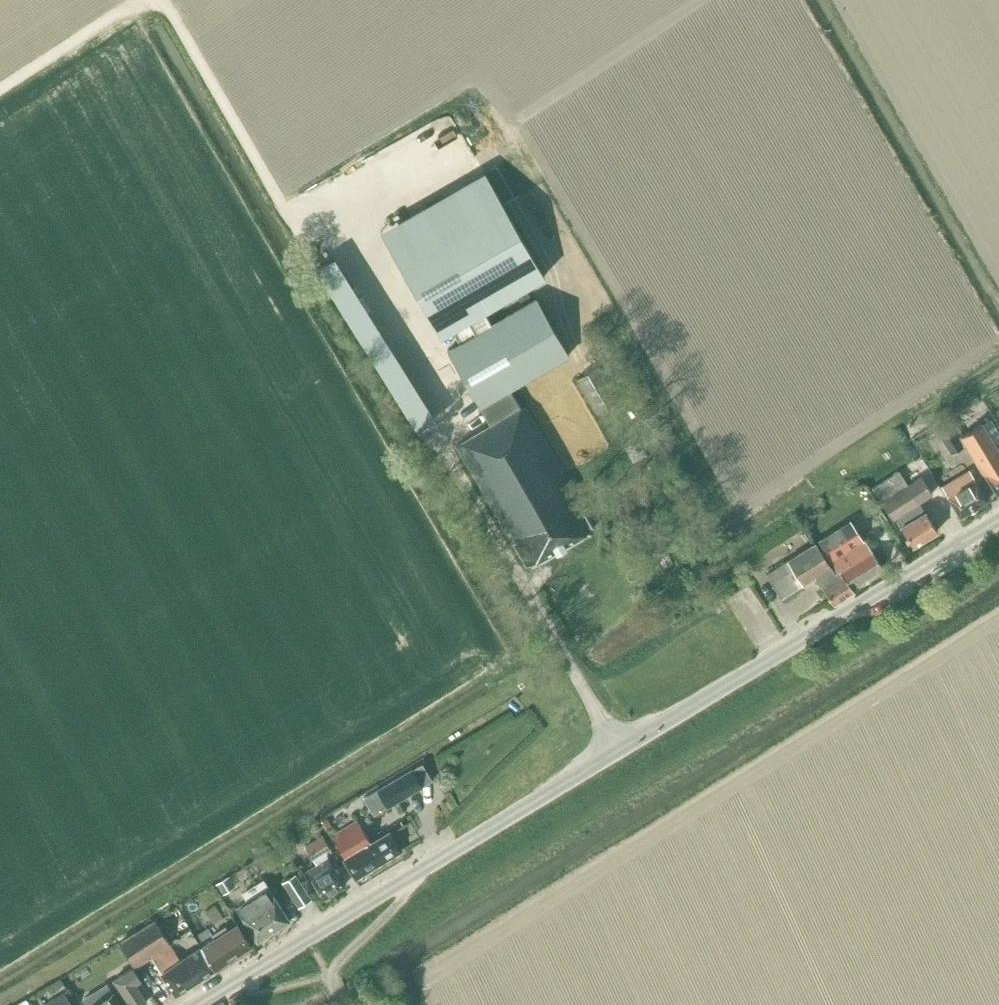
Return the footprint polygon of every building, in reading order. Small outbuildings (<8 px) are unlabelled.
[(402,269),(505,210),(484,172),(380,232),(402,269)] [(505,210),(402,269),(440,336),(451,329),(484,311),(527,286),(543,277),(505,210)] [(438,415),(334,250),(315,262),(418,427),(438,415)] [(460,344),(448,350),(491,425),(519,409),(508,389),(567,356),(535,299),(492,324),(484,311),(451,329),(460,344)] [(576,379),(596,413),(617,401),(597,366),(576,379)] [(491,425),(456,445),(526,566),(539,559),(539,560),(580,537),(579,536),(592,529),(583,514),(581,515),(571,497),(573,496),(522,407),(519,409),(491,425)] [(960,437),(981,472),(983,474),(996,495),(998,493),(998,454),(993,445),(998,441),(998,433),(990,418),(981,424),(960,437)] [(948,420),(935,428),(950,453),(963,446),(955,433),(948,420)] [(959,517),(986,501),(968,470),(941,487),(959,517)] [(911,546),(936,531),(924,511),(923,512),(918,502),(931,494),(920,476),(906,485),(898,472),(871,489),(892,519),(908,508),(914,517),(899,526),(911,546)] [(850,588),(882,567),(864,540),(861,542),(848,522),(817,541),(831,561),(829,563),(836,573),(839,570),(850,588)] [(815,542),(786,561),(801,585),(802,584),(814,577),(830,601),(832,605),(853,592),(850,588),(839,570),(836,573),(835,573),(830,566),(815,542)] [(786,561),(766,574),(784,602),(805,589),(802,584),(801,585),(786,561)] [(422,787),(412,769),(377,790),(387,808),(422,787)] [(388,831),(369,843),(356,821),(331,836),(337,847),(344,858),(342,859),(354,879),(401,851),(388,831)] [(325,853),(331,850),(322,835),(305,846),(316,864),(306,871),(323,899),(343,886),(331,865),(330,865),(326,858),(325,853)] [(312,900),(295,873),(281,881),(298,909),(312,900)] [(235,887),(228,876),(215,884),(223,895),(235,887)] [(287,922),(289,921),(288,919),(268,887),(267,887),(262,879),(245,889),(251,898),(235,908),(255,940),(256,942),(258,941),(258,940),(287,922)] [(179,960),(173,951),(155,921),(119,943),(134,968),(151,958),(154,963),(174,994),(213,969),(199,947),(179,960)] [(208,928),(194,936),(197,942),(200,946),(199,947),(214,969),(250,945),(236,923),(226,929),(213,937),(211,933),(208,928)] [(136,985),(141,982),(132,967),(112,980),(128,1004),(143,1004),(147,1002),(136,985)] [(64,984),(60,978),(48,986),(52,992),(64,984)] [(63,993),(44,1004),(71,1004),(63,993)] [(112,993),(92,1004),(120,1004),(112,993)]
